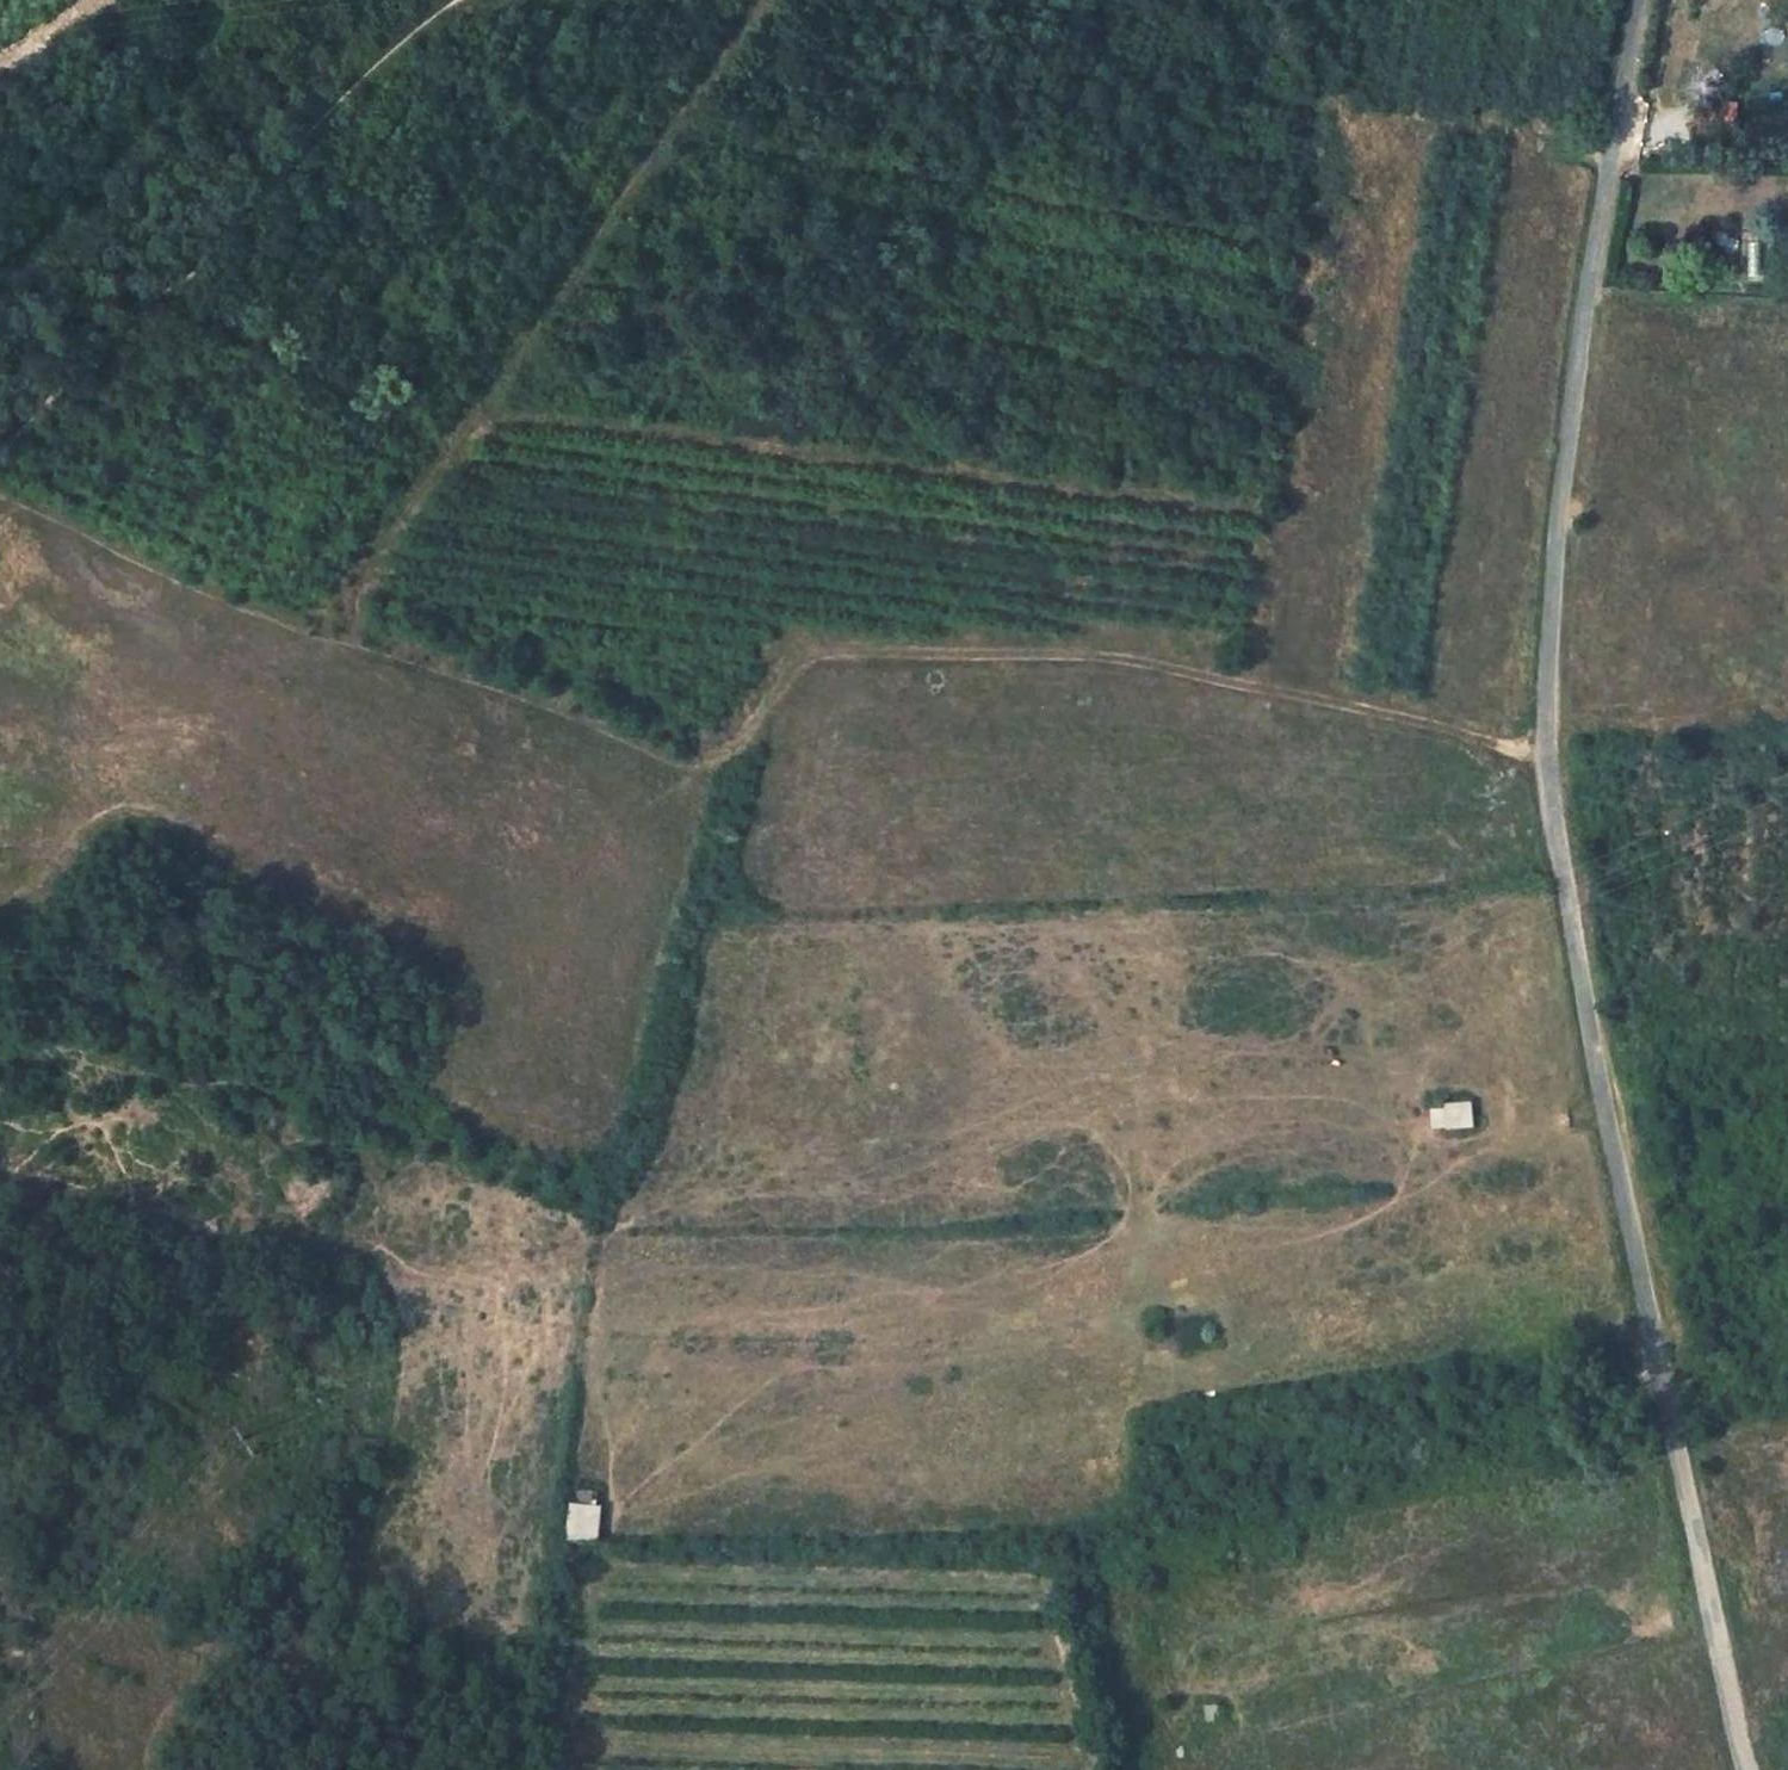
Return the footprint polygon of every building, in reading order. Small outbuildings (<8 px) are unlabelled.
[(1473,1102),(1451,1103),(1452,1127),(1474,1126),(1473,1102)] [(575,1502),(604,1502),(604,1490),(576,1490),(575,1502)] [(607,1545),(606,1515),(574,1512),(574,1544),(607,1545)]
